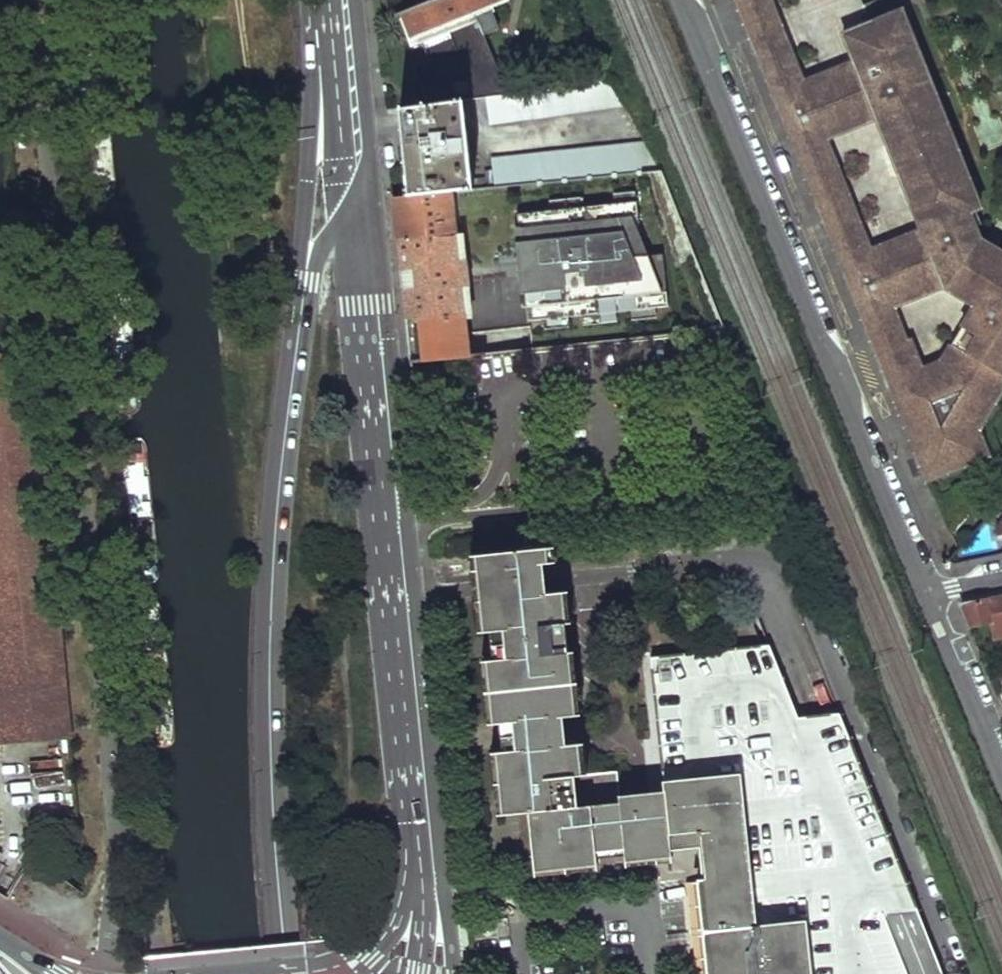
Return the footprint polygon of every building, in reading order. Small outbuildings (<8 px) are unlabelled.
[(395,16),(408,52),(418,48),(425,64),(410,71),(424,107),(458,104),(484,99),(492,98),(465,28),(475,24),(480,37),(495,31),(487,12),(503,4),(502,0),(430,0),(395,16)] [(925,481),(947,473),(944,466),(952,463),(955,469),(988,456),(980,432),(977,426),(992,401),(986,397),(1001,370),(1001,250),(980,237),(976,226),(982,224),(976,209),(981,207),(901,6),(867,19),(839,31),(850,59),(804,78),(772,0),(734,0),(925,481)] [(480,37),(475,24),(465,28),(492,98),(503,97),(480,37)] [(492,98),(484,99),(487,126),(623,104),(609,80),(503,97),(492,98)] [(448,194),(468,191),(467,183),(458,104),(424,107),(403,110),(412,198),(448,194)] [(467,183),(468,191),(538,183),(659,168),(644,142),(488,161),(489,174),(481,174),(481,182),(467,183)] [(609,194),(610,204),(632,201),(631,191),(609,194)] [(412,198),(389,200),(392,222),(395,247),(453,241),(448,194),(412,198)] [(545,201),(546,211),(581,207),(580,197),(545,201)] [(636,235),(632,201),(610,204),(581,207),(546,211),(514,214),(519,261),(534,259),(536,274),(521,276),(526,321),(540,320),(565,317),(579,315),(613,312),(627,310),(652,307),(664,306),(658,254),(644,255),(636,235)] [(457,284),(461,314),(466,313),(462,280),(461,267),(457,235),(452,235),(453,241),(455,264),(456,267),(457,281),(457,284)] [(453,241),(395,247),(396,259),(397,270),(455,264),(453,241)] [(536,274),(534,259),(519,261),(521,276),(536,274)] [(455,264),(397,270),(398,280),(400,290),(457,284),(457,281),(456,267),(455,264)] [(457,284),(400,290),(403,320),(461,314),(457,284)] [(652,307),(627,310),(628,320),(653,317),(652,307)] [(613,312),(579,315),(580,325),(614,322),(613,312)] [(461,314),(403,320),(406,340),(409,362),(465,356),(464,346),(463,336),(462,324),(461,314)] [(565,317),(540,320),(541,330),(566,327),(565,317)] [(72,736),(34,350),(8,353),(0,354),(0,743),(72,736)] [(1001,394),(1001,370),(986,397),(992,401),(977,426),(980,432),(1001,394)] [(944,466),(947,473),(955,469),(952,463),(944,466)] [(548,548),(476,556),(478,574),(544,566),(550,565),(548,548)] [(544,566),(478,574),(480,587),(481,602),(492,601),(547,595),(545,579),(544,566)] [(652,658),(665,777),(666,789),(657,790),(639,793),(619,795),(616,771),(580,775),(577,744),(567,745),(563,717),(575,716),(561,594),(547,595),(492,601),(506,723),(509,753),(516,817),(529,815),(534,861),(625,852),(626,860),(626,864),(645,862),(664,860),(673,859),(673,855),(673,852),(700,847),(704,880),(699,881),(699,884),(709,973),(939,973),(839,708),(797,714),(770,645),(732,649),(652,658)] [(958,605),(968,628),(988,623),(992,640),(1001,638),(1001,596),(958,605)] [(492,601),(481,602),(494,725),(506,723),(492,601)] [(509,753),(495,754),(503,818),(516,817),(509,753)] [(625,852),(534,861),(535,869),(535,873),(625,865),(626,864),(626,860),(625,852)] [(687,886),(696,973),(709,973),(699,884),(692,885),(687,886)]
